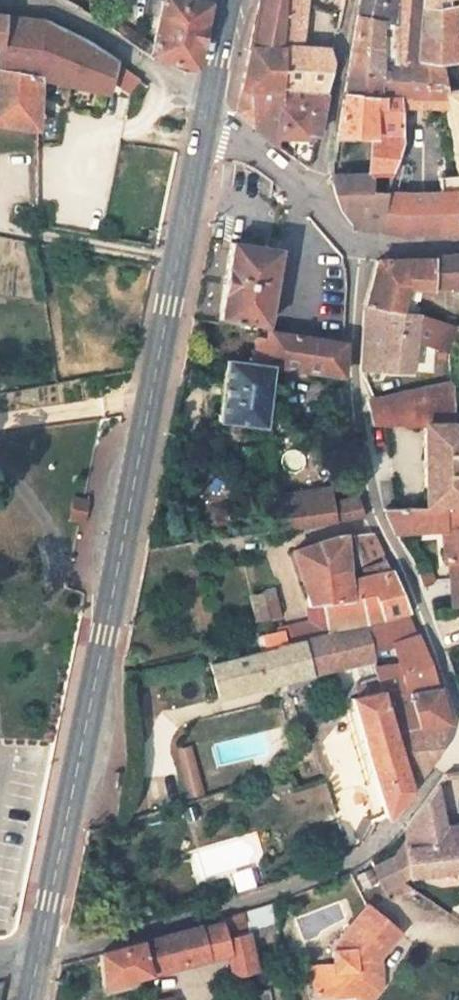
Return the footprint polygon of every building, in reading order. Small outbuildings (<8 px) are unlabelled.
[(201,63),(213,0),(212,0),(164,0),(154,50),(166,56),(201,63)] [(260,3),(251,48),(283,52),(283,45),(280,44),(288,0),(261,0),(260,3)] [(280,44),(283,45),(283,52),(278,84),(326,90),(330,59),(322,49),(295,46),(300,0),(288,0),(280,44)] [(390,0),(358,0),(353,32),(376,33),(388,33),(390,0)] [(426,69),(417,22),(401,22),(401,6),(417,5),(417,0),(390,0),(388,33),(401,33),(407,66),(426,69)] [(451,4),(417,5),(401,6),(401,22),(417,22),(426,69),(450,73),(453,91),(458,90),(458,4),(451,4)] [(1,43),(9,41),(9,17),(0,16),(0,43),(1,43)] [(9,17),(9,41),(1,43),(0,49),(0,118),(42,125),(45,71),(117,87),(120,80),(139,92),(151,74),(125,56),(94,37),(76,29),(49,22),(9,17)] [(456,112),(453,91),(450,73),(426,69),(407,66),(401,33),(388,33),(376,33),(353,32),(350,43),(347,102),(405,106),(418,107),(456,112)] [(276,101),(278,84),(283,52),(251,48),(243,90),(239,114),(270,137),(281,144),(288,133),(291,103),(276,101)] [(326,90),(278,84),(276,101),(291,103),(324,107),(325,100),(326,90)] [(371,145),(371,189),(397,191),(406,140),(405,106),(347,102),(344,144),(371,145)] [(317,168),(324,107),(291,103),(288,133),(305,136),(302,158),(317,168)] [(445,195),(458,196),(458,172),(447,171),(445,195)] [(397,191),(371,189),(342,188),(348,209),(356,227),(389,237),(397,191)] [(104,201),(46,190),(47,225),(99,234),(104,201)] [(397,191),(389,237),(412,244),(415,235),(458,238),(458,196),(445,195),(397,191)] [(227,289),(221,323),(273,334),(286,264),(234,252),(227,289)] [(425,324),(432,289),(458,289),(458,265),(440,265),(392,267),(382,271),(373,312),(419,323),(425,324)] [(416,378),(418,351),(419,323),(373,312),(373,314),(367,377),(416,378)] [(425,324),(419,323),(418,351),(458,359),(458,332),(425,324)] [(346,347),(276,334),(269,371),(227,364),(222,394),(217,424),(265,431),(275,373),(343,385),(346,347)] [(458,426),(458,387),(369,412),(376,439),(386,437),(426,430),(426,428),(458,426)] [(426,430),(432,508),(458,507),(458,426),(426,428),(426,430)] [(275,502),(279,536),(367,524),(359,504),(335,506),(332,494),(275,502)] [(98,501),(94,500),(82,498),(78,523),(94,525),(98,501)] [(432,508),(425,509),(387,509),(401,539),(410,540),(451,534),(456,570),(458,569),(458,507),(432,508)] [(333,548),(351,607),(372,601),(383,628),(411,621),(415,618),(376,541),(353,542),(333,548)] [(351,607),(333,548),(302,557),(317,597),(331,593),(335,612),(351,607)] [(436,575),(425,580),(429,590),(441,586),(436,575)] [(284,597),(266,602),(260,603),(266,624),(289,617),(284,597)] [(372,601),(351,607),(335,612),(341,640),(372,631),(383,628),(372,601)] [(447,618),(448,644),(458,643),(458,618),(447,618)] [(388,679),(392,695),(393,700),(441,688),(437,670),(411,621),(383,628),(372,631),(381,659),(404,652),(409,673),(388,679)] [(279,657),(235,669),(217,674),(225,704),(381,659),(372,631),(341,640),(297,652),(279,657)] [(279,657),(297,652),(294,642),(287,638),(276,641),(279,657)] [(393,700),(420,795),(445,755),(450,723),(441,688),(393,700)] [(393,700),(392,695),(361,706),(362,709),(386,789),(397,824),(409,809),(420,795),(393,700)] [(376,792),(386,789),(362,709),(352,708),(325,742),(331,747),(354,717),(376,792)] [(200,795),(195,744),(162,746),(164,768),(182,766),(185,797),(200,795)] [(319,751),(330,785),(334,784),(321,748),(319,751)] [(319,751),(297,779),(303,795),(330,785),(319,751)] [(121,772),(113,771),(110,787),(119,789),(121,772)] [(447,825),(443,798),(419,830),(414,836),(419,888),(458,884),(458,824),(447,825)] [(339,947),(340,956),(338,958),(339,972),(318,974),(321,999),(378,999),(387,988),(387,978),(381,978),(379,966),(403,936),(369,908),(339,947)] [(109,996),(153,983),(230,960),(239,991),(266,983),(250,914),(236,919),(237,923),(228,925),(220,928),(218,924),(105,957),(109,996)]
